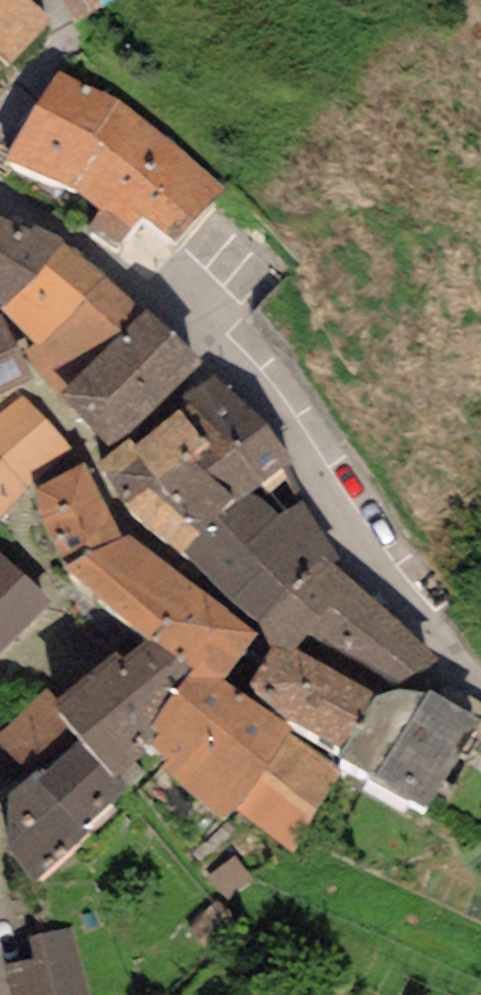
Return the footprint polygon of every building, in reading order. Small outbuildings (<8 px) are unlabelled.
[(12,61),(49,18),(28,0),(0,0),(0,51),(12,61)] [(76,24),(105,10),(100,0),(65,0),(76,24)] [(57,71),(6,162),(75,188),(98,212),(91,228),(119,244),(140,218),(176,242),(224,187),(118,100),(57,71)] [(0,216),(0,302),(4,305),(64,240),(35,225),(31,229),(0,216)] [(64,240),(4,305),(0,308),(33,344),(26,351),(59,395),(145,311),(64,240)] [(199,362),(145,311),(59,395),(109,447),(199,362)] [(33,382),(0,318),(0,396),(33,382)] [(181,400),(182,406),(254,493),(288,463),(264,420),(215,376),(181,400)] [(73,447),(22,396),(0,416),(0,519),(73,447)] [(254,493),(182,406),(136,449),(129,440),(99,467),(132,518),(181,558),(254,493)] [(87,464),(36,492),(42,524),(65,567),(122,539),(87,464)] [(259,623),(333,564),(340,558),(302,501),(283,514),(254,493),(181,558),(259,623)] [(132,536),(122,539),(65,567),(91,593),(147,639),(202,592),(132,536)] [(0,553),(0,652),(49,599),(0,553)] [(439,661),(333,564),(259,623),(271,648),(295,650),(374,693),(401,689),(439,661)] [(257,634),(202,592),(147,639),(192,672),(225,679),(257,634)] [(58,702),(55,704),(79,740),(113,778),(118,775),(127,787),(142,771),(133,764),(152,742),(158,735),(147,725),(192,672),(147,639),(125,657),(120,649),(58,702)] [(271,648),(245,693),(287,723),(290,720),(343,748),(374,693),(295,650),(271,648)] [(225,679),(192,672),(147,725),(158,735),(152,742),(170,762),(163,767),(225,819),(234,807),(285,737),(292,727),(287,723),(245,693),(225,679)] [(374,693),(343,748),(338,756),(371,773),(367,777),(429,809),(480,723),(480,722),(428,689),(426,693),(401,689),(374,693)] [(58,702),(50,691),(0,733),(0,741),(30,775),(40,767),(44,771),(79,740),(55,704),(58,702)] [(342,773),(285,737),(234,807),(295,852),(342,773)] [(113,778),(79,740),(44,771),(40,767),(30,775),(8,793),(8,851),(36,881),(90,832),(83,825),(127,787),(118,775),(113,778)] [(13,994),(91,994),(73,929),(28,934),(34,959),(4,965),(13,994)]
